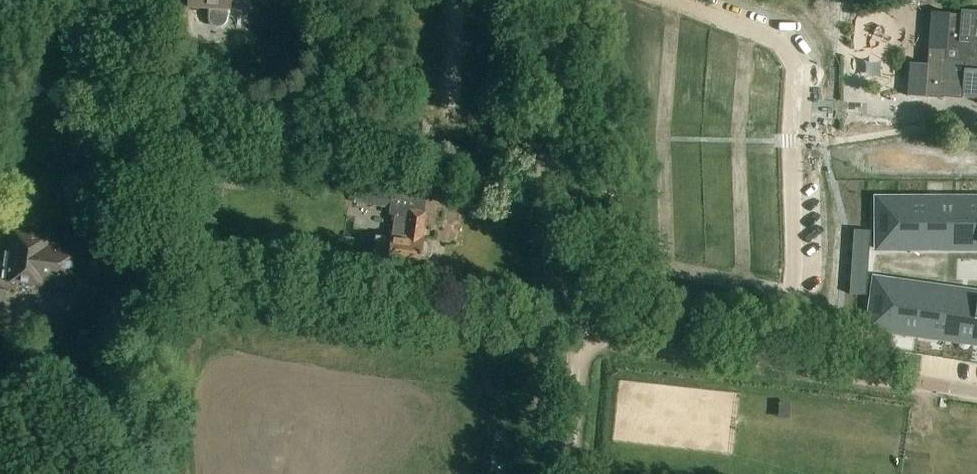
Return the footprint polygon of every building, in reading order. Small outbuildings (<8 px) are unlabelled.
[(189,7),(211,8),(210,18),(211,21),(213,24),(216,27),(219,28),(223,27),(226,25),(228,22),(229,18),(230,9),(231,9),(232,0),(190,0),(189,7)] [(960,98),(976,99),(976,95),(976,96),(976,13),(961,11),(960,16),(949,15),(949,14),(931,12),(926,64),(909,62),(906,96),(943,99),(943,96),(960,98)] [(884,71),(884,36),(871,36),(870,71),(884,71)] [(371,269),(387,271),(388,264),(422,269),(424,260),(427,260),(432,256),(433,248),(430,243),(427,242),(428,236),(425,236),(428,216),(420,215),(423,198),(358,189),(356,203),(389,208),(388,215),(395,215),(391,238),(375,235),(371,269)] [(900,215),(900,243),(928,243),(928,215),(915,215),(916,209),(900,209),(900,215)] [(928,215),(928,243),(956,244),(956,215),(943,215),(944,209),(928,209),(928,215)] [(956,244),(976,244),(976,215),(971,215),(972,209),(956,209),(956,215),(956,244)] [(877,214),(877,243),(900,243),(900,215),(877,214)] [(50,235),(14,230),(7,281),(42,286),(43,276),(53,278),(52,286),(70,288),(77,247),(49,243),(50,235)] [(857,231),(856,243),(865,243),(865,231),(857,231)] [(865,231),(865,243),(873,243),(873,231),(865,231)] [(856,251),(856,263),(864,263),(865,251),(856,251)] [(865,251),(864,263),(873,263),(873,251),(865,251)] [(856,263),(856,275),(864,275),(864,263),(856,263)] [(864,263),(864,275),(873,275),(873,263),(864,263)] [(856,283),(856,296),(864,295),(864,283),(856,283)] [(864,283),(864,295),(872,295),(873,283),(864,283)] [(878,283),(872,323),(894,326),(900,286),(878,283)] [(894,326),(893,332),(908,334),(909,328),(922,330),(928,290),(900,286),(894,326)] [(922,330),(921,336),(936,338),(937,332),(949,334),(955,294),(928,290),(922,330)] [(949,339),(964,342),(965,336),(976,338),(976,297),(955,294),(949,334),(949,339)]
